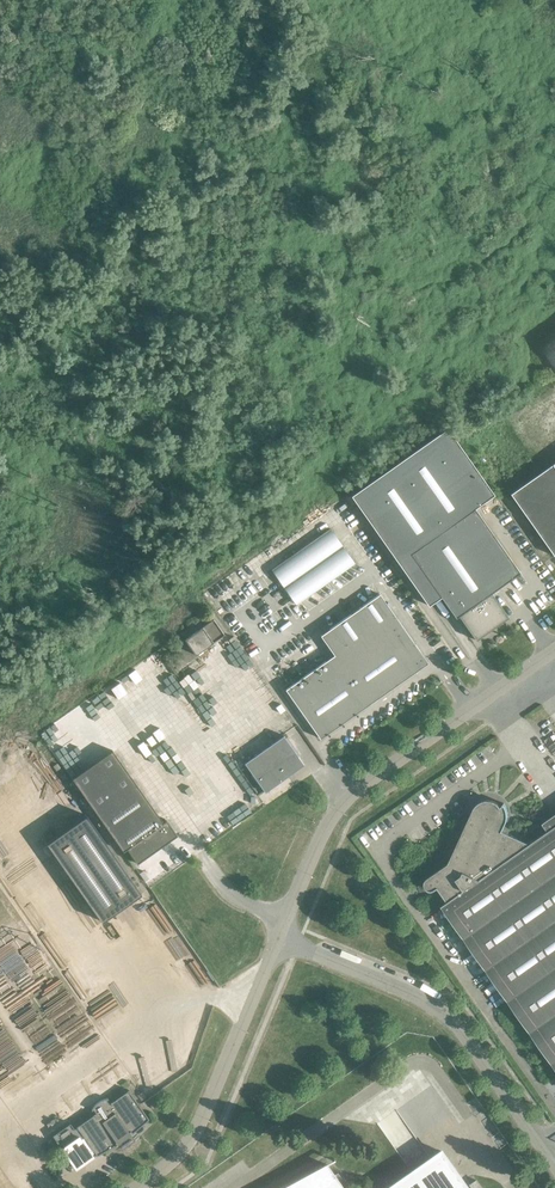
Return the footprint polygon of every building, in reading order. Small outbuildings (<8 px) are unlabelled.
[(456,618),(458,616),(475,641),(485,630),(484,629),(494,622),(494,623),(508,618),(491,593),(520,572),(475,508),(494,495),(485,482),(447,428),(351,496),(428,606),(441,597),(456,618)] [(554,556),(554,462),(510,494),(554,556)] [(334,529),(275,570),(299,605),(358,563),(334,529)] [(420,654),(421,653),(379,594),(320,636),(334,655),(285,690),(320,739),(369,704),(368,703),(426,662),(420,654)] [(223,634),(224,636),(224,635),(213,620),(185,640),(196,655),(214,643),(213,641),(216,639),(217,640),(218,640),(216,638),(223,634)] [(244,763),(265,792),(298,769),(305,765),(302,761),(301,761),(283,735),(244,763)] [(112,750),(72,779),(123,850),(126,848),(137,863),(177,835),(166,819),(163,822),(112,750)] [(504,803),(503,804),(504,805),(501,806),(498,803),(494,801),(490,800),(486,799),(482,800),(479,802),(476,805),(474,808),(448,863),(427,878),(425,881),(424,884),(425,888),(428,890),(432,891),(435,890),(438,888),(448,902),(443,905),(554,1065),(554,814),(543,823),(548,831),(530,844),(503,831),(506,823),(507,821),(507,819),(507,818),(508,817),(508,816),(508,814),(508,813),(507,812),(507,811),(507,809),(506,808),(506,806),(505,805),(504,803)] [(142,894),(86,815),(46,843),(102,922),(142,894)] [(70,1124),(53,1136),(57,1141),(56,1141),(76,1169),(96,1155),(97,1155),(98,1155),(100,1154),(101,1153),(102,1152),(104,1151),(105,1151),(107,1150),(108,1149),(109,1149),(111,1148),(111,1147),(113,1146),(115,1145),(116,1144),(115,1142),(117,1141),(119,1144),(123,1141),(122,1140),(126,1137),(127,1139),(130,1136),(128,1133),(130,1131),(132,1133),(133,1132),(134,1131),(135,1131),(137,1129),(138,1128),(139,1127),(141,1126),(141,1125),(142,1125),(143,1124),(145,1122),(146,1121),(147,1120),(149,1119),(128,1090),(109,1104),(106,1100),(107,1099),(108,1099),(107,1099),(106,1099),(105,1099),(104,1099),(103,1100),(102,1100),(101,1100),(101,1101),(100,1101),(99,1101),(99,1102),(98,1102),(97,1103),(96,1104),(95,1105),(94,1106),(94,1107),(93,1107),(93,1108),(92,1109),(92,1110),(93,1110),(93,1109),(96,1113),(77,1126),(77,1128),(75,1129),(74,1129),(70,1124)] [(440,1151),(387,1187),(467,1187),(440,1151)] [(326,1162),(280,1187),(344,1187),(326,1162)] [(470,1184),(472,1187),(482,1187),(476,1180),(470,1184)]
